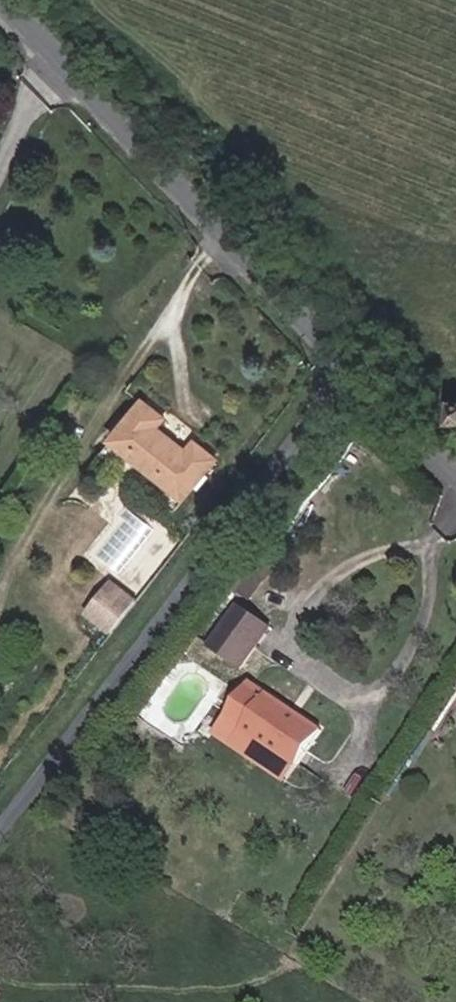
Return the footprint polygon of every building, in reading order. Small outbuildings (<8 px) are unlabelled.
[(195,442),(188,451),(159,428),(166,417),(144,401),(112,440),(185,498),(217,459),(195,442)] [(204,671),(235,692),(261,653),(229,632),(204,671)] [(220,754),(246,717),(230,707),(192,758),(264,810),(276,795),(220,754)] [(276,795),(302,758),(246,717),(220,754),(276,795)]
